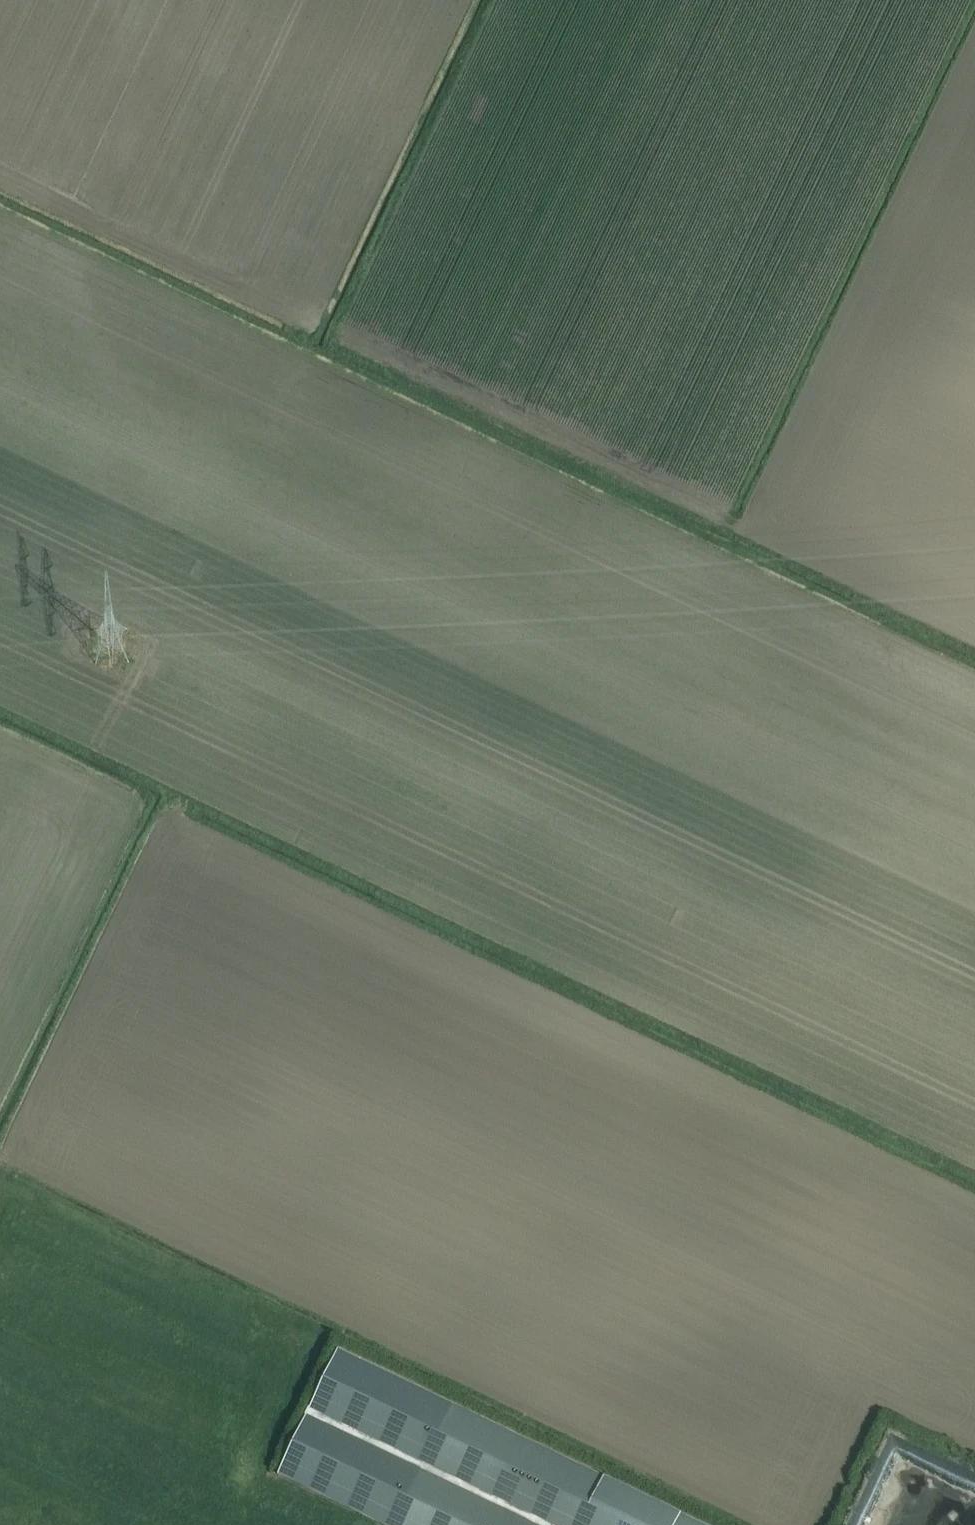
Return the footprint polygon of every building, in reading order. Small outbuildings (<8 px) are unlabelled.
[(276,1476),(378,1524),(699,1524),(451,1407),(449,1405),(336,1352),(316,1394),(276,1476)]
